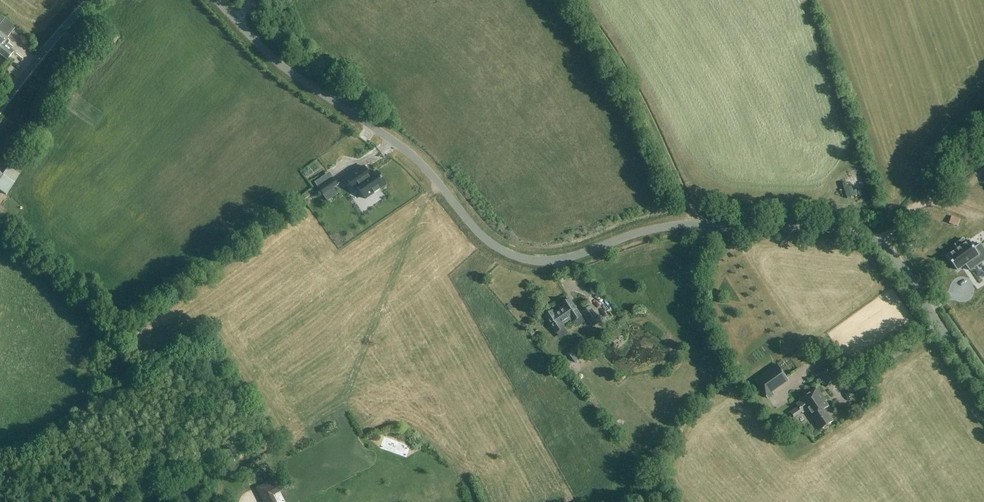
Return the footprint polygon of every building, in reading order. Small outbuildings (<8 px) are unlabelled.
[(5,19),(0,14),(0,22),(1,23),(0,24),(0,55),(7,61),(14,52),(3,43),(7,39),(7,38),(16,27),(5,19)] [(387,137),(390,132),(381,126),(378,131),(387,137)] [(369,156),(376,136),(366,133),(359,152),(369,156)] [(407,140),(402,144),(408,152),(414,148),(407,140)] [(15,184),(19,175),(20,175),(24,166),(17,163),(14,161),(18,154),(13,150),(10,154),(12,156),(10,159),(9,158),(4,166),(8,168),(3,175),(0,173),(0,191),(7,195),(15,184)] [(411,165),(406,175),(412,178),(417,168),(411,165)] [(353,192),(356,189),(365,202),(387,187),(376,172),(369,177),(367,174),(368,173),(363,166),(344,179),(353,192)] [(314,184),(318,189),(317,189),(322,197),(338,186),(333,179),(324,184),(321,179),(314,184)] [(967,238),(945,254),(962,277),(983,262),(967,238)] [(572,319),(574,322),(577,328),(586,322),(582,317),(581,317),(570,300),(562,305),(564,308),(555,314),(552,311),(545,316),(557,334),(560,339),(568,334),(565,328),(564,329),(562,325),(572,319)] [(602,322),(611,317),(603,301),(593,306),(602,322)] [(581,312),(592,327),(601,321),(590,306),(581,312)] [(585,355),(578,345),(569,354),(576,363),(585,355)] [(777,364),(754,380),(767,399),(774,394),(770,389),(786,378),(777,364)] [(819,373),(818,375),(827,387),(829,387),(837,382),(838,380),(830,368),(827,367),(819,373)] [(817,388),(800,401),(796,404),(798,407),(789,413),(788,414),(792,419),(793,419),(802,413),(803,414),(807,411),(821,430),(833,422),(825,410),(829,407),(825,402),(826,401),(817,388)] [(262,501),(276,501),(273,496),(282,491),(275,478),(273,479),(255,488),(262,501)]
